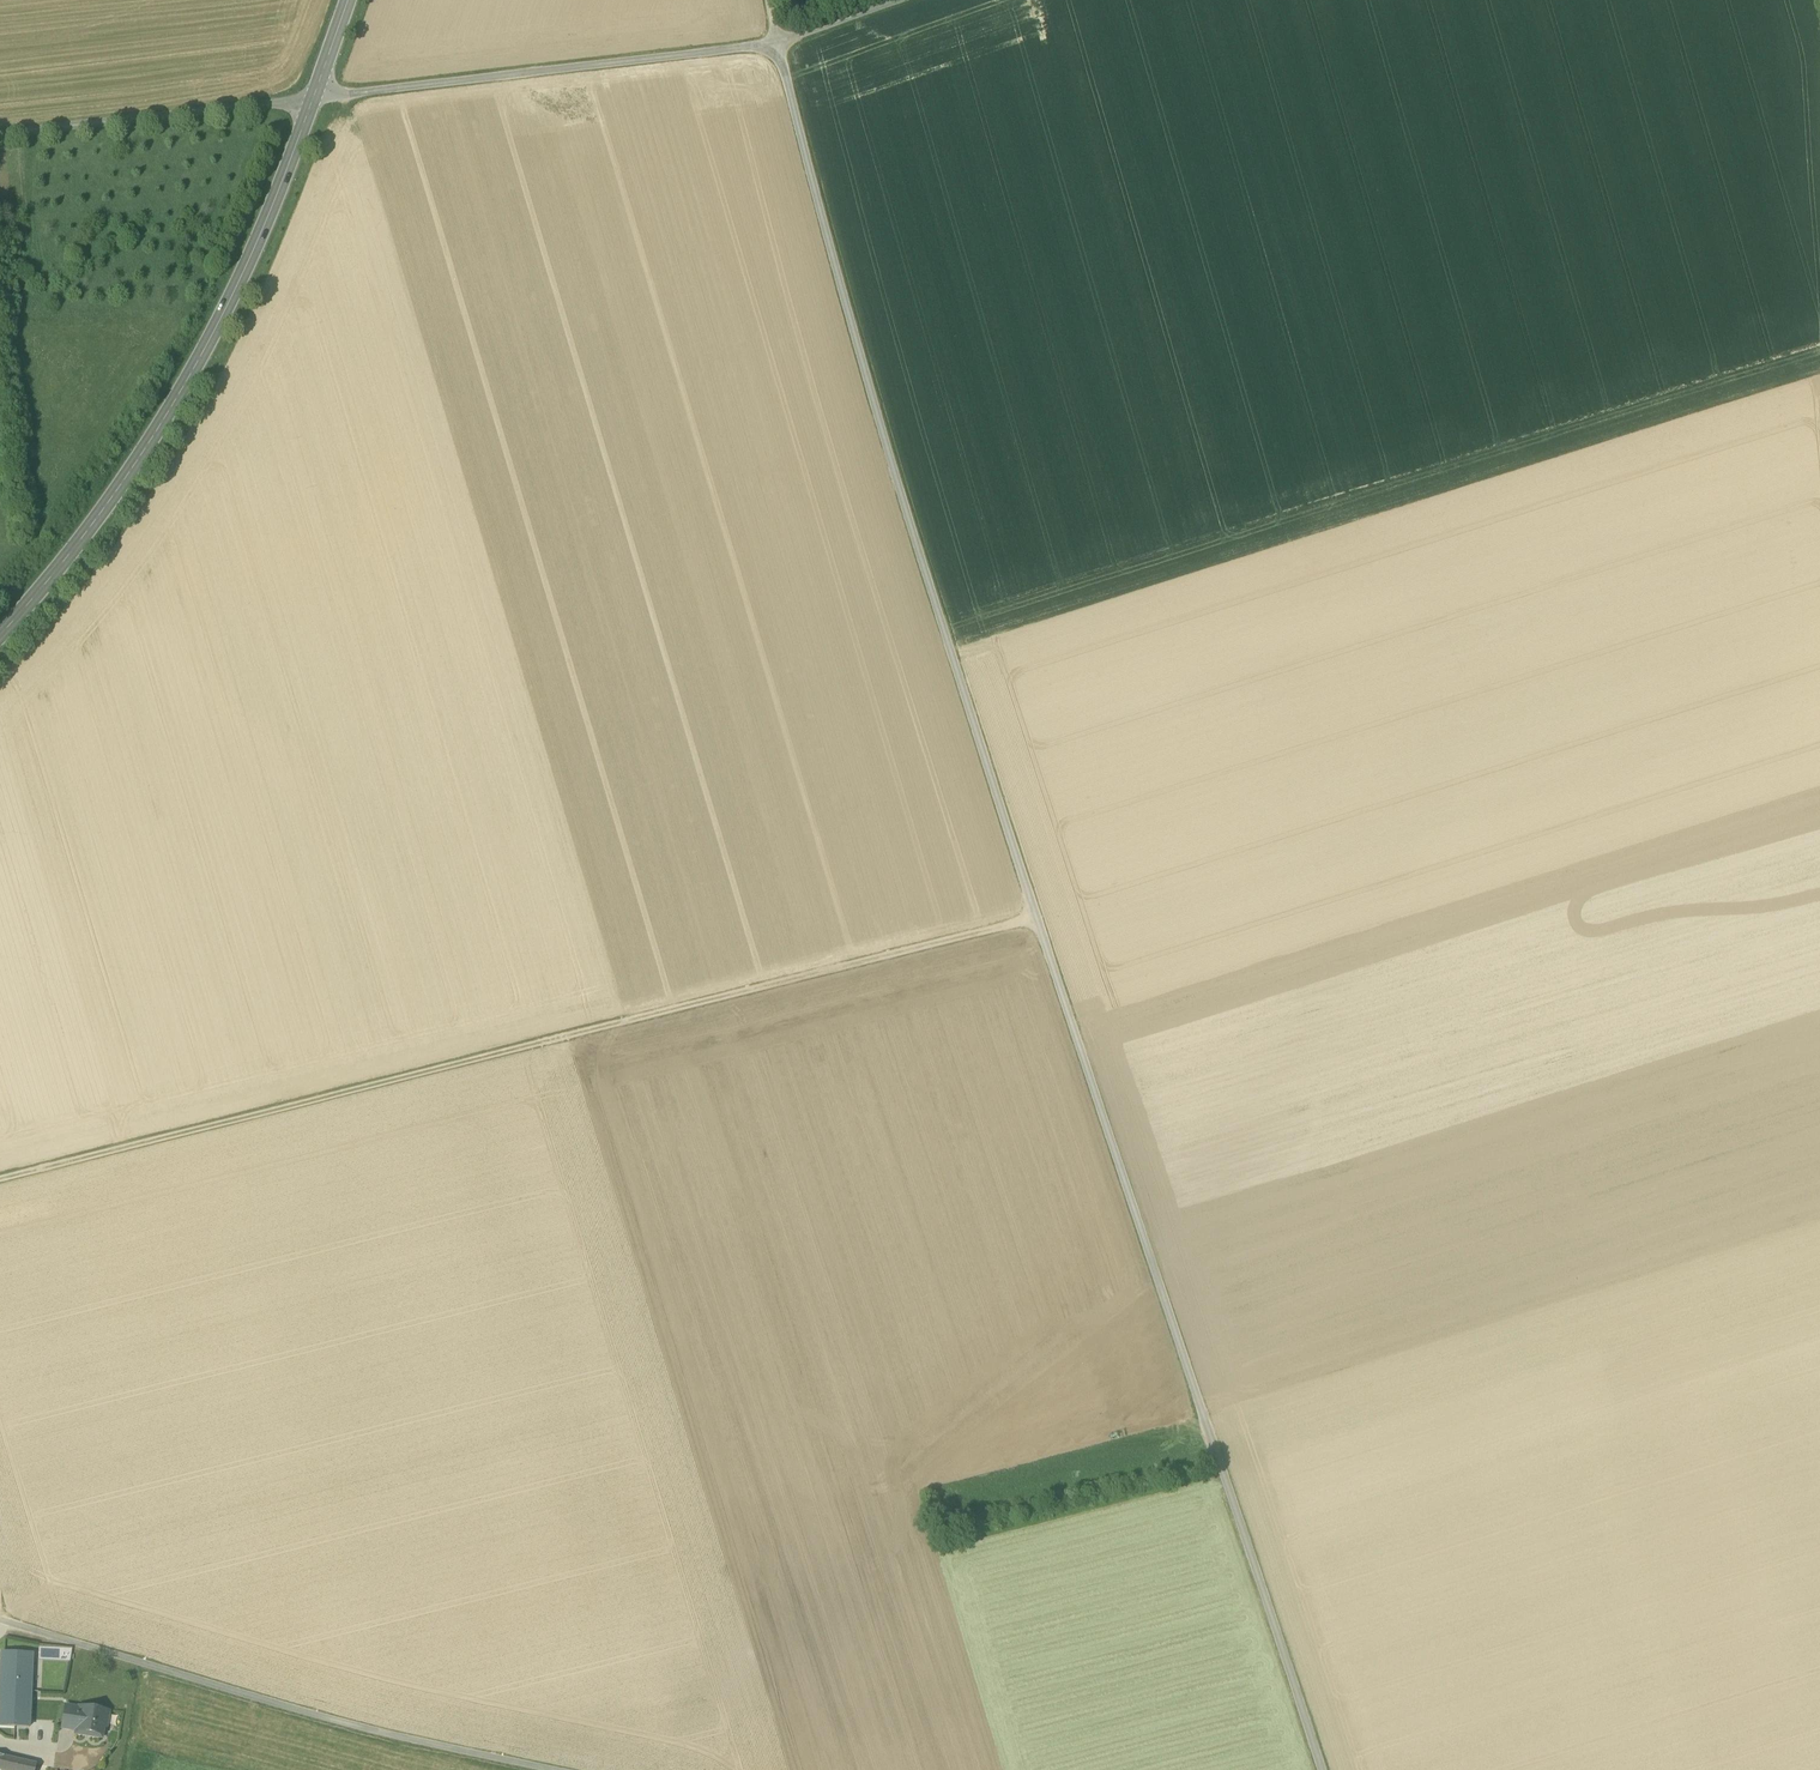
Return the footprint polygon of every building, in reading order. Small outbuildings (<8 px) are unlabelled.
[(30,1692),(31,1692),(32,1655),(1,1653),(0,1672),(0,1691),(30,1692)] [(0,1691),(0,1726),(28,1727),(30,1692),(0,1691)] [(89,1737),(102,1739),(104,1728),(106,1728),(108,1713),(79,1708),(79,1709),(66,1707),(62,1729),(75,1731),(75,1735),(86,1736),(86,1733),(90,1733),(89,1737)] [(3,1757),(1,1769),(35,1769),(37,1765),(3,1757)]
